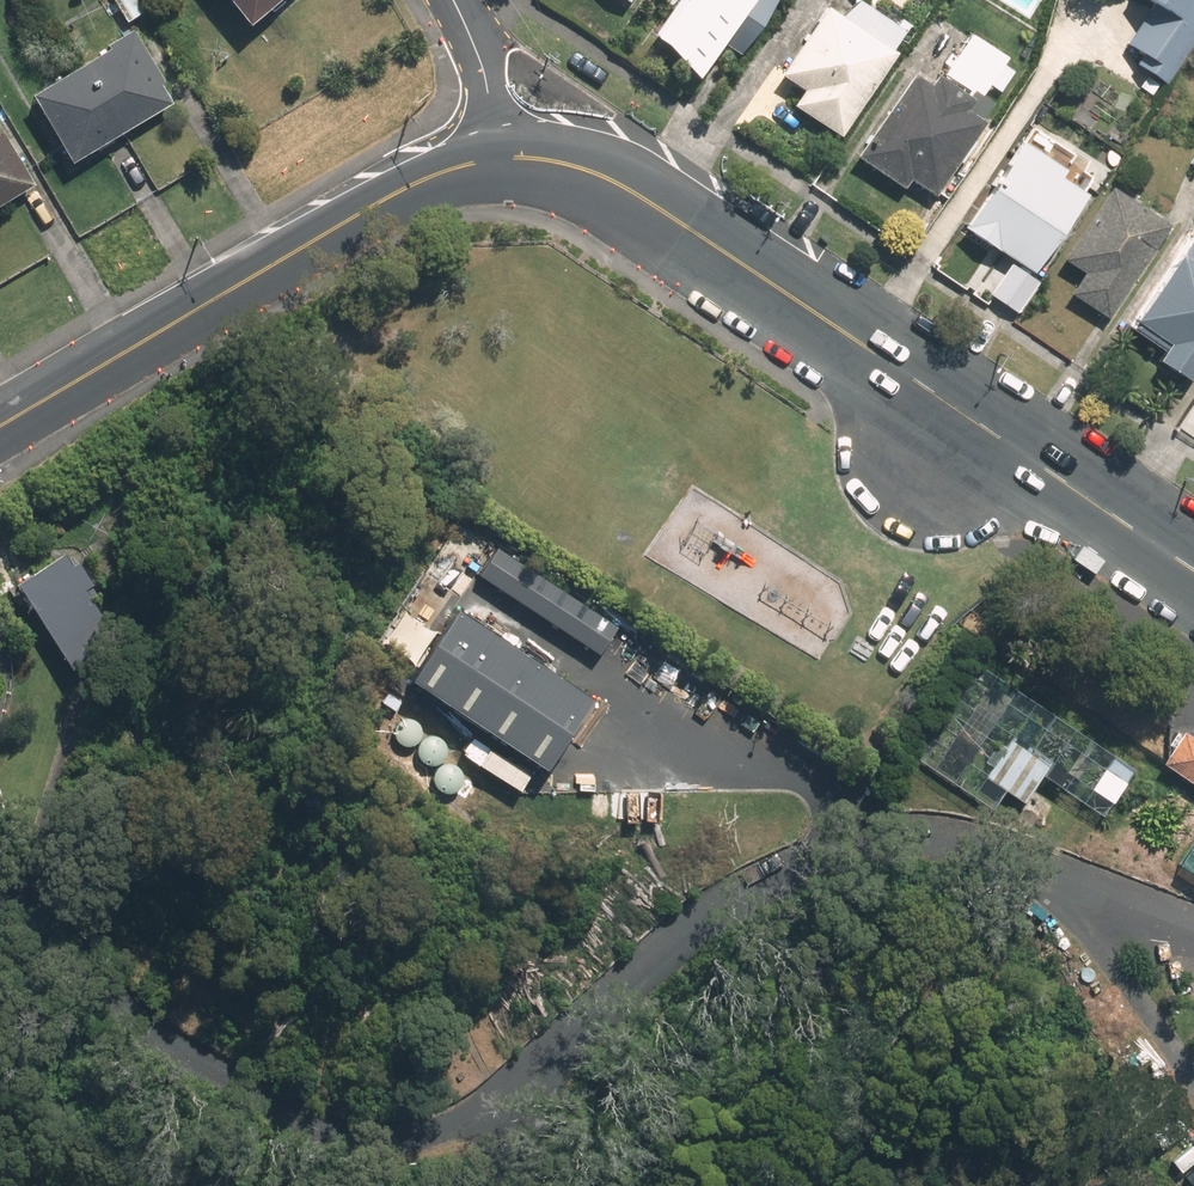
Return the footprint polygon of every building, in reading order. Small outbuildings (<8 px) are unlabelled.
[(132,20),(148,11),(141,0),(119,0),(132,20)] [(260,22),(287,0),(243,0),(260,22)] [(664,30),(710,63),(751,6),(768,19),(782,0),(685,0),(664,30)] [(849,133),(918,19),(887,0),(857,0),(850,11),(833,0),(789,73),(809,85),(798,102),(849,133)] [(1125,45),(1146,59),(1142,65),(1163,79),(1172,85),(1193,50),(1193,0),(1154,0),(1125,45)] [(112,49),(93,61),(133,129),(181,101),(138,29),(110,45),(112,49)] [(923,69),(865,153),(909,183),(915,174),(940,191),(1002,102),(987,91),(1012,55),(980,33),(950,76),(944,71),(938,80),(923,69)] [(81,160),(133,129),(93,61),(40,92),(81,160)] [(41,184),(1,119),(0,119),(0,209),(41,184)] [(1036,125),(971,224),(1019,256),(996,291),(1021,307),(1044,272),(1039,269),(1104,170),(1036,125)] [(1120,180),(1066,257),(1090,273),(1077,290),(1113,315),(1179,222),(1120,180)] [(1122,328),(1156,352),(1146,366),(1178,388),(1193,365),(1193,226),(1122,328)] [(499,544),(482,571),(606,650),(623,623),(499,544)] [(67,549),(23,576),(77,664),(121,637),(89,586),(97,581),(83,559),(75,563),(67,549)] [(597,699),(460,611),(414,682),(551,770),(597,699)] [(398,742),(401,745),(406,747),(411,747),(415,746),(419,743),(422,739),(423,734),(423,730),(421,725),(418,722),(414,719),(410,718),(405,718),(400,721),(397,724),(395,728),(394,733),(395,738),(398,742)] [(1168,759),(1193,777),(1193,731),(1190,728),(1168,759)] [(423,760),(426,763),(431,764),(435,765),(440,763),(444,761),(447,757),(448,752),(448,747),(446,743),(443,739),(439,737),(434,736),(430,736),(425,738),(422,742),(419,746),(419,751),(420,756),(423,760)] [(1135,766),(1092,737),(1061,783),(1104,812),(1135,766)] [(1014,747),(992,774),(1026,802),(1023,807),(1043,823),(1058,803),(1036,785),(1046,773),(1014,747)] [(439,788),(442,791),(447,792),(452,792),(456,791),(460,788),(463,785),(464,780),(464,775),(462,771),(459,767),(455,765),(451,764),(446,764),(441,766),(438,770),(436,774),(435,779),(436,784),(439,788)] [(1183,862),(1193,868),(1193,845),(1183,862)]
